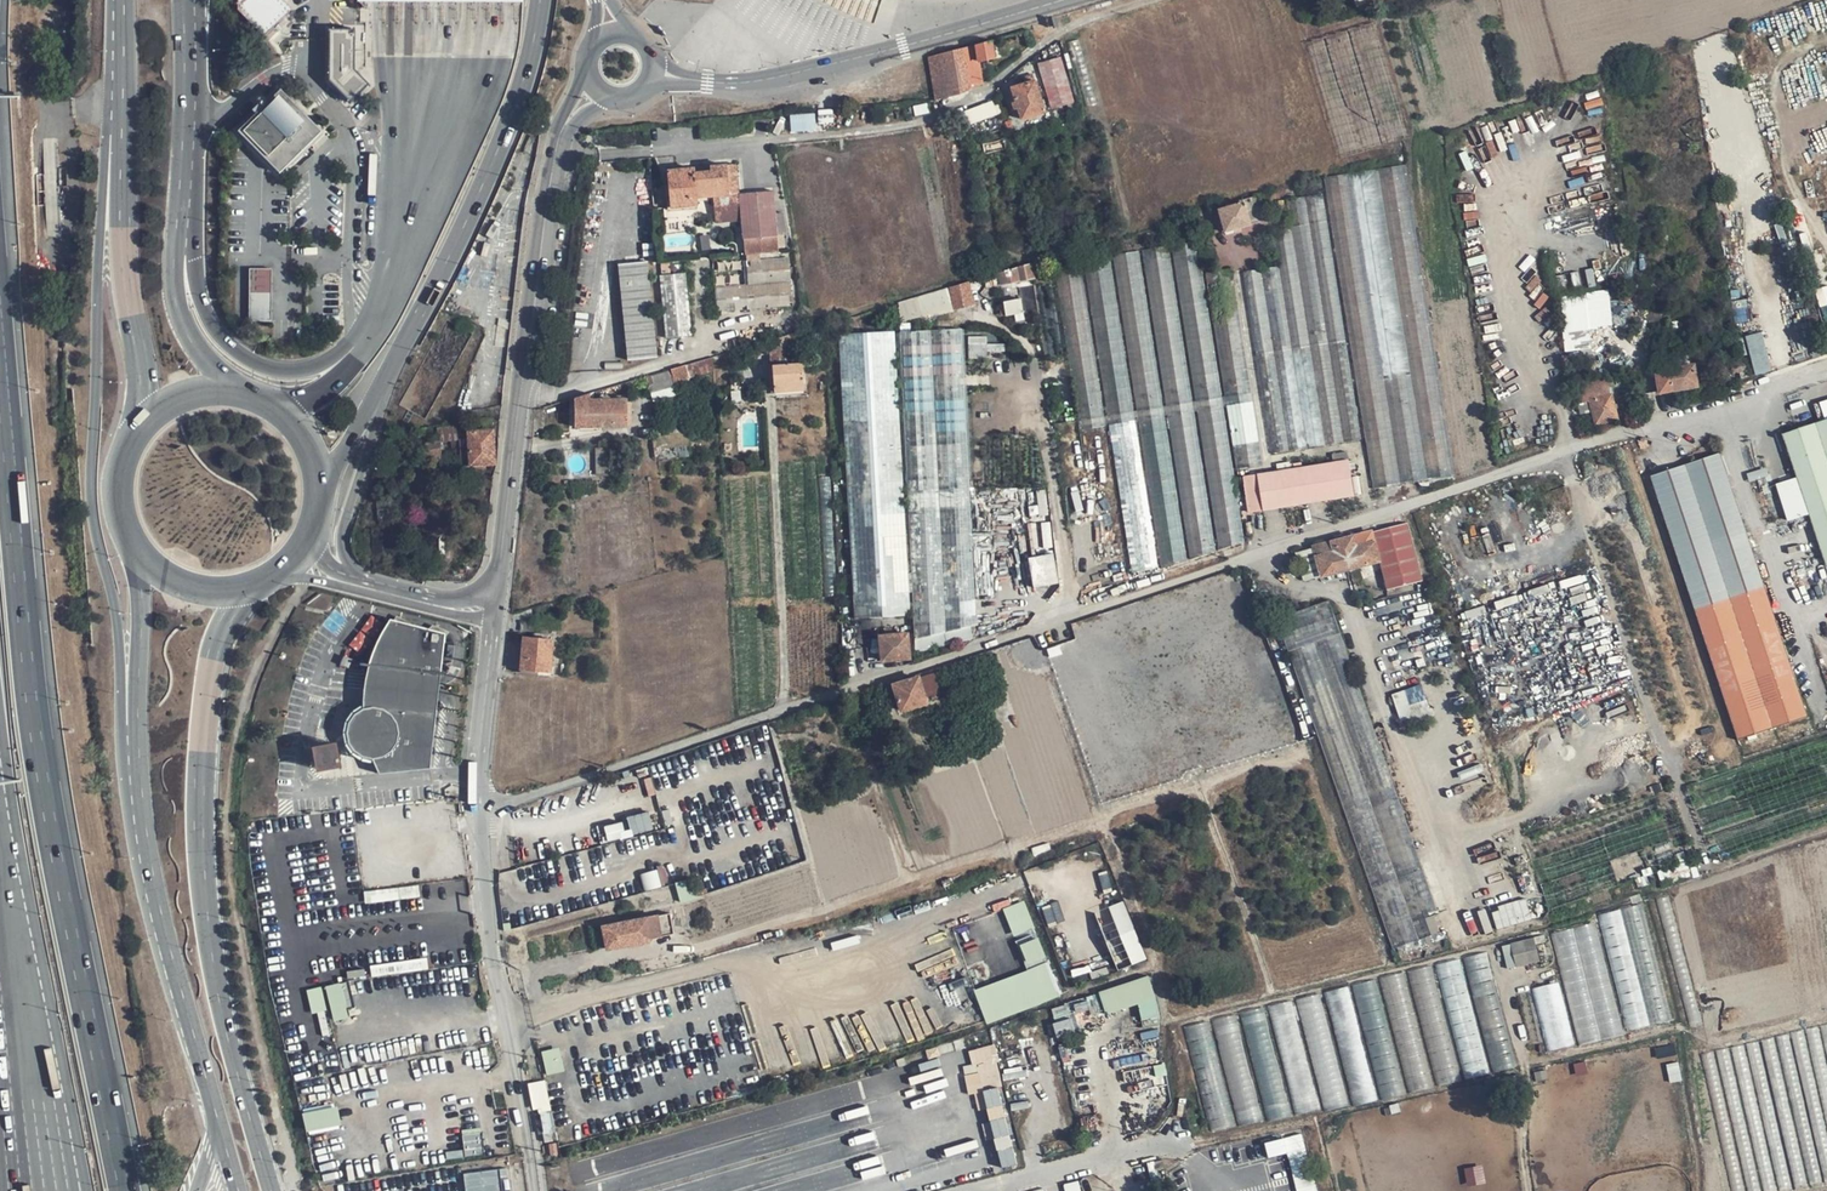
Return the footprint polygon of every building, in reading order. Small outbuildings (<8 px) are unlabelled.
[(238,7),(264,33),(288,8),(282,0),(238,0),(238,7)] [(357,28),(332,29),(334,98),(356,97),(356,90),(359,90),(357,28)] [(982,85),(978,62),(994,57),(990,41),(928,57),(935,100),(982,85)] [(1039,66),(1051,109),(1068,105),(1053,61),(1039,66)] [(1045,112),(1051,109),(1039,66),(1029,69),(1033,80),(1045,112)] [(1045,112),(1033,80),(1011,88),(1022,119),(1045,112)] [(280,172),(280,90),(239,130),(280,172)] [(327,129),(280,90),(280,172),(327,129)] [(969,125),(1002,112),(998,104),(995,105),(993,100),(963,112),(969,125)] [(930,113),(928,102),(913,106),(915,117),(930,113)] [(834,123),(833,109),(818,109),(819,124),(834,123)] [(816,132),(815,113),(790,114),(791,133),(816,132)] [(769,118),(751,120),(752,127),(770,125),(769,118)] [(1457,474),(1409,164),(1326,177),(1375,486),(1457,474)] [(734,165),(709,167),(710,173),(692,174),(692,169),(666,172),(669,209),(695,206),(694,198),(713,196),(714,224),(740,221),(744,255),(777,252),(771,191),(736,194),(734,165)] [(1293,198),(1297,223),(1331,445),(1363,440),(1324,193),(1293,198)] [(1266,220),(1257,194),(1238,201),(1239,203),(1218,209),(1225,233),(1266,220)] [(1331,445),(1297,223),(1280,226),(1285,265),(1314,448),(1331,445)] [(1234,468),(1204,271),(1199,234),(1175,238),(1221,548),(1246,540),(1234,468)] [(1220,247),(1217,237),(1208,240),(1210,249),(1211,250),(1220,247)] [(1221,548),(1175,238),(1142,244),(1191,558),(1221,548)] [(1191,558),(1142,244),(1112,248),(1139,418),(1163,567),(1191,558)] [(1139,418),(1112,248),(1083,253),(1108,424),(1137,419),(1139,418)] [(1108,424),(1083,253),(1056,258),(1081,429),(1108,424)] [(717,313),(771,309),(790,307),(787,256),(714,261),(717,313)] [(651,259),(617,261),(626,359),(659,356),(651,259)] [(1033,277),(1030,264),(983,278),(986,285),(991,283),(991,286),(1002,282),(1002,284),(1033,277)] [(1235,265),(1204,271),(1234,468),(1264,463),(1235,265)] [(1314,448),(1285,265),(1245,271),(1274,454),(1314,448)] [(274,267),(249,267),(250,322),(272,322),(274,267)] [(691,333),(684,270),(660,273),(667,336),(691,333)] [(983,278),(908,300),(913,320),(989,298),(986,285),(983,278)] [(1558,295),(1565,353),(1591,349),(1589,329),(1613,326),(1608,288),(1558,295)] [(1740,299),(1739,289),(1730,290),(1731,300),(1740,299)] [(1024,311),(1023,306),(1022,298),(1004,302),(1006,310),(1008,315),(1024,311)] [(1749,322),(1747,299),(1731,301),(1733,323),(1749,322)] [(898,330),(903,431),(913,617),(912,631),(913,641),(972,629),(964,413),(960,329),(898,330)] [(801,342),(797,332),(772,340),(775,350),(799,343),(801,342)] [(1761,332),(1745,337),(1756,375),(1772,371),(1761,332)] [(988,356),(988,336),(970,336),(970,356),(988,356)] [(799,343),(775,350),(771,351),(772,367),(800,365),(799,343)] [(1748,361),(1746,354),(1737,356),(1740,373),(1746,372),(1744,362),(1748,361)] [(1732,374),(1740,373),(1737,356),(1737,355),(1726,357),(1727,365),(1730,365),(1732,374)] [(689,378),(714,370),(713,357),(648,376),(650,384),(672,378),(674,385),(689,380),(689,378)] [(1697,388),(1693,367),(1682,369),(1681,362),(1667,364),(1669,370),(1656,372),(1659,392),(1697,388)] [(802,391),(800,365),(772,367),(773,394),(802,391)] [(1610,394),(1606,378),(1575,387),(1579,404),(1584,402),(1590,401),(1590,399),(1610,394)] [(590,394),(575,398),(575,427),(627,427),(627,399),(590,399),(590,394)] [(1617,419),(1610,394),(1590,399),(1590,401),(1596,424),(1617,419)] [(1781,433),(1826,565),(1826,417),(1781,433)] [(1137,419),(1108,424),(1130,573),(1159,568),(1137,419)] [(461,466),(470,465),(468,433),(469,433),(468,424),(437,430),(438,444),(439,455),(460,452),(461,466)] [(470,465),(495,464),(493,431),(469,433),(468,433),(470,465)] [(693,457),(692,434),(653,435),(654,459),(693,457)] [(439,455),(438,444),(425,446),(425,462),(437,461),(436,455),(439,455)] [(610,471),(610,446),(597,447),(597,471),(610,471)] [(1813,717),(1720,454),(1650,479),(1743,741),(1813,717)] [(1357,494),(1350,458),(1244,478),(1244,482),(1248,481),(1254,513),(1357,494)] [(1370,533),(1379,561),(1388,590),(1425,579),(1406,523),(1370,533)] [(1370,533),(1341,540),(1349,569),(1379,561),(1370,533)] [(1341,540),(1313,547),(1322,576),(1349,569),(1341,540)] [(1313,547),(1295,553),(1304,582),(1322,576),(1313,547)] [(1054,551),(1025,558),(1032,588),(1060,582),(1054,551)] [(1281,618),(1395,946),(1433,933),(1427,917),(1441,912),(1333,600),(1281,618)] [(369,641),(385,624),(376,615),(352,641),(359,648),(367,639),(369,641)] [(360,670),(365,670),(439,676),(443,638),(388,626),(383,632),(377,643),(373,651),(366,667),(360,667),(360,670)] [(524,637),(521,669),(551,672),(554,635),(535,633),(534,638),(524,637)] [(909,658),(907,634),(879,637),(881,660),(909,658)] [(439,676),(365,670),(365,696),(437,701),(439,676)] [(933,674),(917,679),(924,699),(940,694),(933,674)] [(924,699),(917,679),(892,687),(901,714),(926,705),(924,699)] [(1422,682),(1390,694),(1402,727),(1436,715),(1433,708),(1431,708),(1422,682)] [(437,701),(365,696),(366,713),(362,716),(359,720),(356,725),(354,732),(354,739),(356,747),(361,754),(369,760),(375,762),(378,779),(429,771),(437,701)] [(943,716),(944,719),(945,723),(954,720),(952,713),(943,716)] [(338,735),(313,739),(317,764),(343,759),(338,735)] [(625,817),(625,819),(600,827),(605,843),(655,827),(649,810),(625,817)] [(641,873),(647,889),(670,881),(665,866),(641,873)] [(368,900),(379,900),(379,891),(368,892),(368,900)] [(1666,895),(1652,899),(1687,1025),(1703,1022),(1666,895)] [(975,989),(987,1023),(1062,997),(1028,899),(1006,907),(1028,970),(975,989)] [(1497,926),(1532,920),(1528,900),(1494,906),(1497,926)] [(1096,913),(1120,970),(1149,957),(1125,901),(1096,913)] [(674,933),(684,930),(681,913),(669,916),(674,933)] [(669,916),(603,931),(609,952),(647,942),(650,939),(674,933),(669,916)] [(1553,931),(1579,1045),(1624,1034),(1598,921),(1553,931)] [(1539,963),(1533,940),(1508,946),(1515,969),(1539,963)] [(1106,1013),(1140,1005),(1144,1021),(1162,1017),(1152,976),(1099,990),(1106,1013)] [(308,989),(313,1011),(332,1007),(335,1017),(358,1012),(350,979),(308,989)] [(1575,1044),(1559,981),(1532,987),(1547,1051),(1575,1044)] [(1337,1031),(1359,1025),(1348,985),(1326,991),(1337,1031)] [(1310,1036),(1328,1030),(1316,994),(1298,1000),(1310,1036)] [(1298,1114),(1348,1104),(1340,1062),(1331,1064),(1332,1067),(1311,1071),(1297,1000),(1273,1004),(1284,1060),(1287,1059),(1298,1114)] [(946,1028),(972,1023),(969,1008),(965,1009),(963,1002),(951,1004),(954,1017),(944,1019),(946,1028)] [(1003,1168),(1019,1164),(994,1044),(971,1049),(974,1065),(967,1067),(976,1111),(989,1108),(991,1120),(984,1122),(987,1140),(996,1138),(1003,1168)] [(548,1073),(565,1070),(561,1047),(544,1050),(548,1073)] [(530,1082),(535,1110),(551,1107),(547,1079),(530,1082)] [(1211,1130),(1232,1126),(1226,1089),(1209,1092),(1207,1079),(1202,1080),(1211,1130)] [(1242,1124),(1264,1117),(1256,1091),(1248,1093),(1248,1095),(1234,1099),(1242,1124)] [(308,1131),(343,1123),(338,1105),(304,1113),(308,1131)] [(195,1126),(181,1130),(186,1145),(200,1141),(195,1126)] [(464,1133),(467,1154),(485,1152),(483,1131),(464,1133)] [(1289,1152),(1299,1190),(1318,1190),(1303,1132),(1266,1142),(1270,1157),(1289,1152)] [(1467,1167),(1469,1184),(1487,1182),(1485,1165),(1467,1167)] [(468,1190),(510,1190),(508,1168),(466,1172),(468,1190)] [(1067,1190),(1082,1190),(1079,1180),(1066,1184),(1067,1190)]
